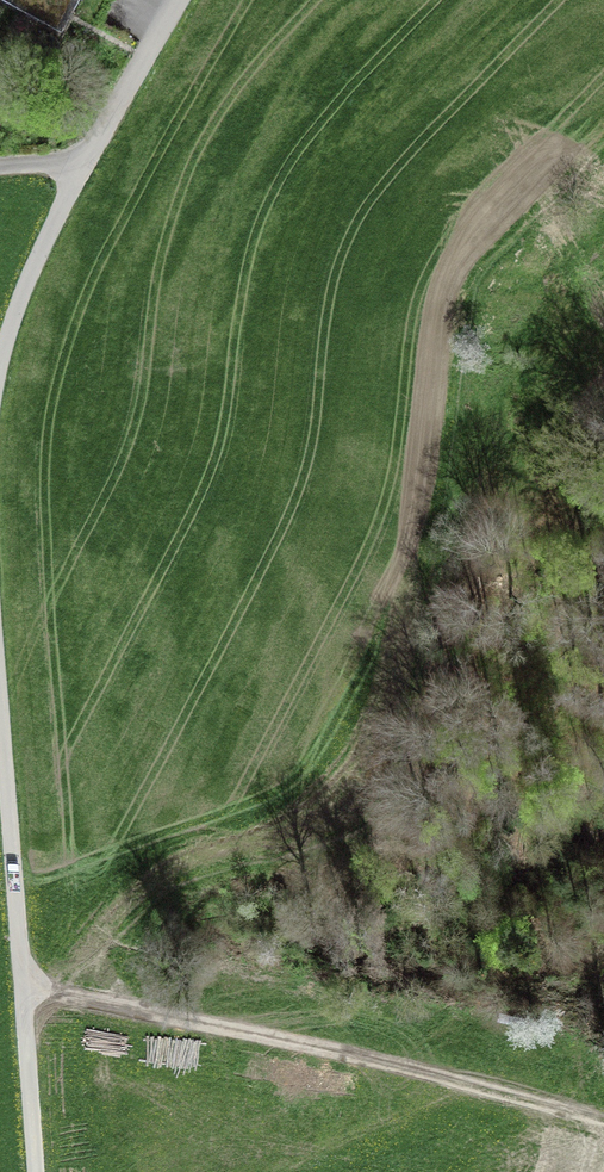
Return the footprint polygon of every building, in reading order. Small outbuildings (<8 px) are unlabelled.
[(61,30),(77,0),(7,0),(61,30)]
